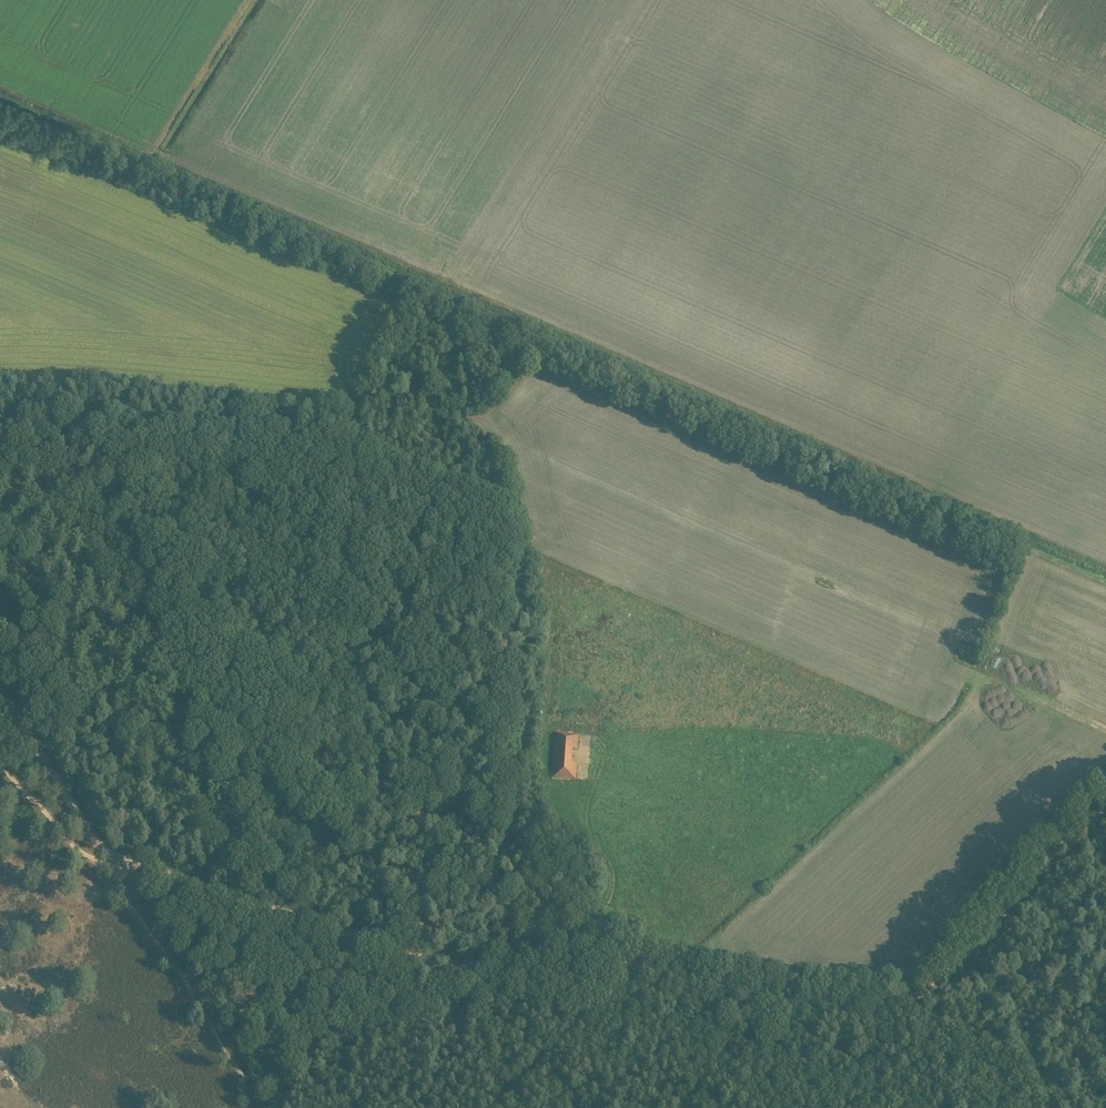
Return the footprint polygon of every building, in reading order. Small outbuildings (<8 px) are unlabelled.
[(579,734),(556,732),(555,748),(560,748),(559,762),(554,762),(553,777),(575,779),(579,734)]
